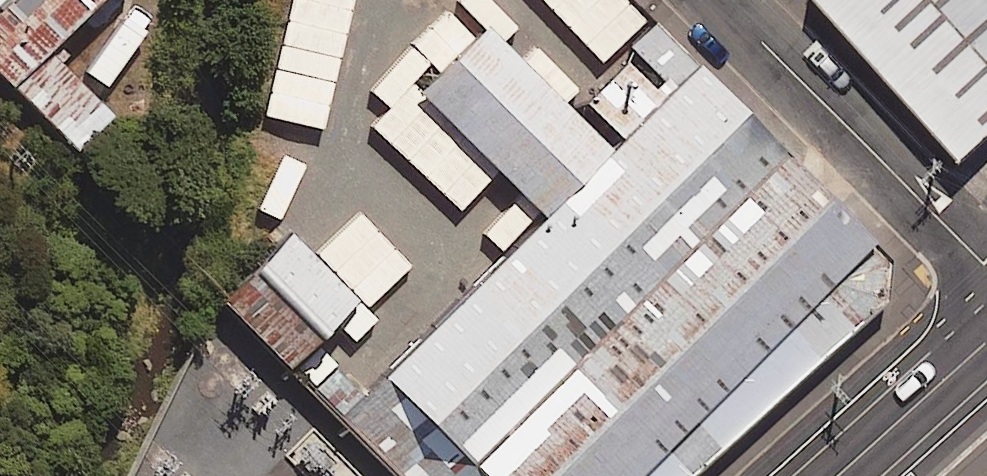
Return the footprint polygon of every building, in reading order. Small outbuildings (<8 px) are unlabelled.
[(94,0),(0,0),(0,89),(94,0)] [(355,0),(291,0),(263,116),(323,131),(355,0)] [(954,145),(986,117),(986,0),(824,0),(954,145)] [(651,18),(625,43),(659,76),(651,85),(623,59),(581,100),(614,133),(605,142),(481,19),(413,88),(535,210),(355,387),(331,363),(305,387),(394,475),(682,475),(881,297),(884,256),(651,18)] [(306,166),(282,155),(256,209),(280,221),(306,166)] [(359,216),(319,251),(366,306),(407,270),(359,216)] [(352,295),(283,227),(214,297),(283,364),(352,295)]
